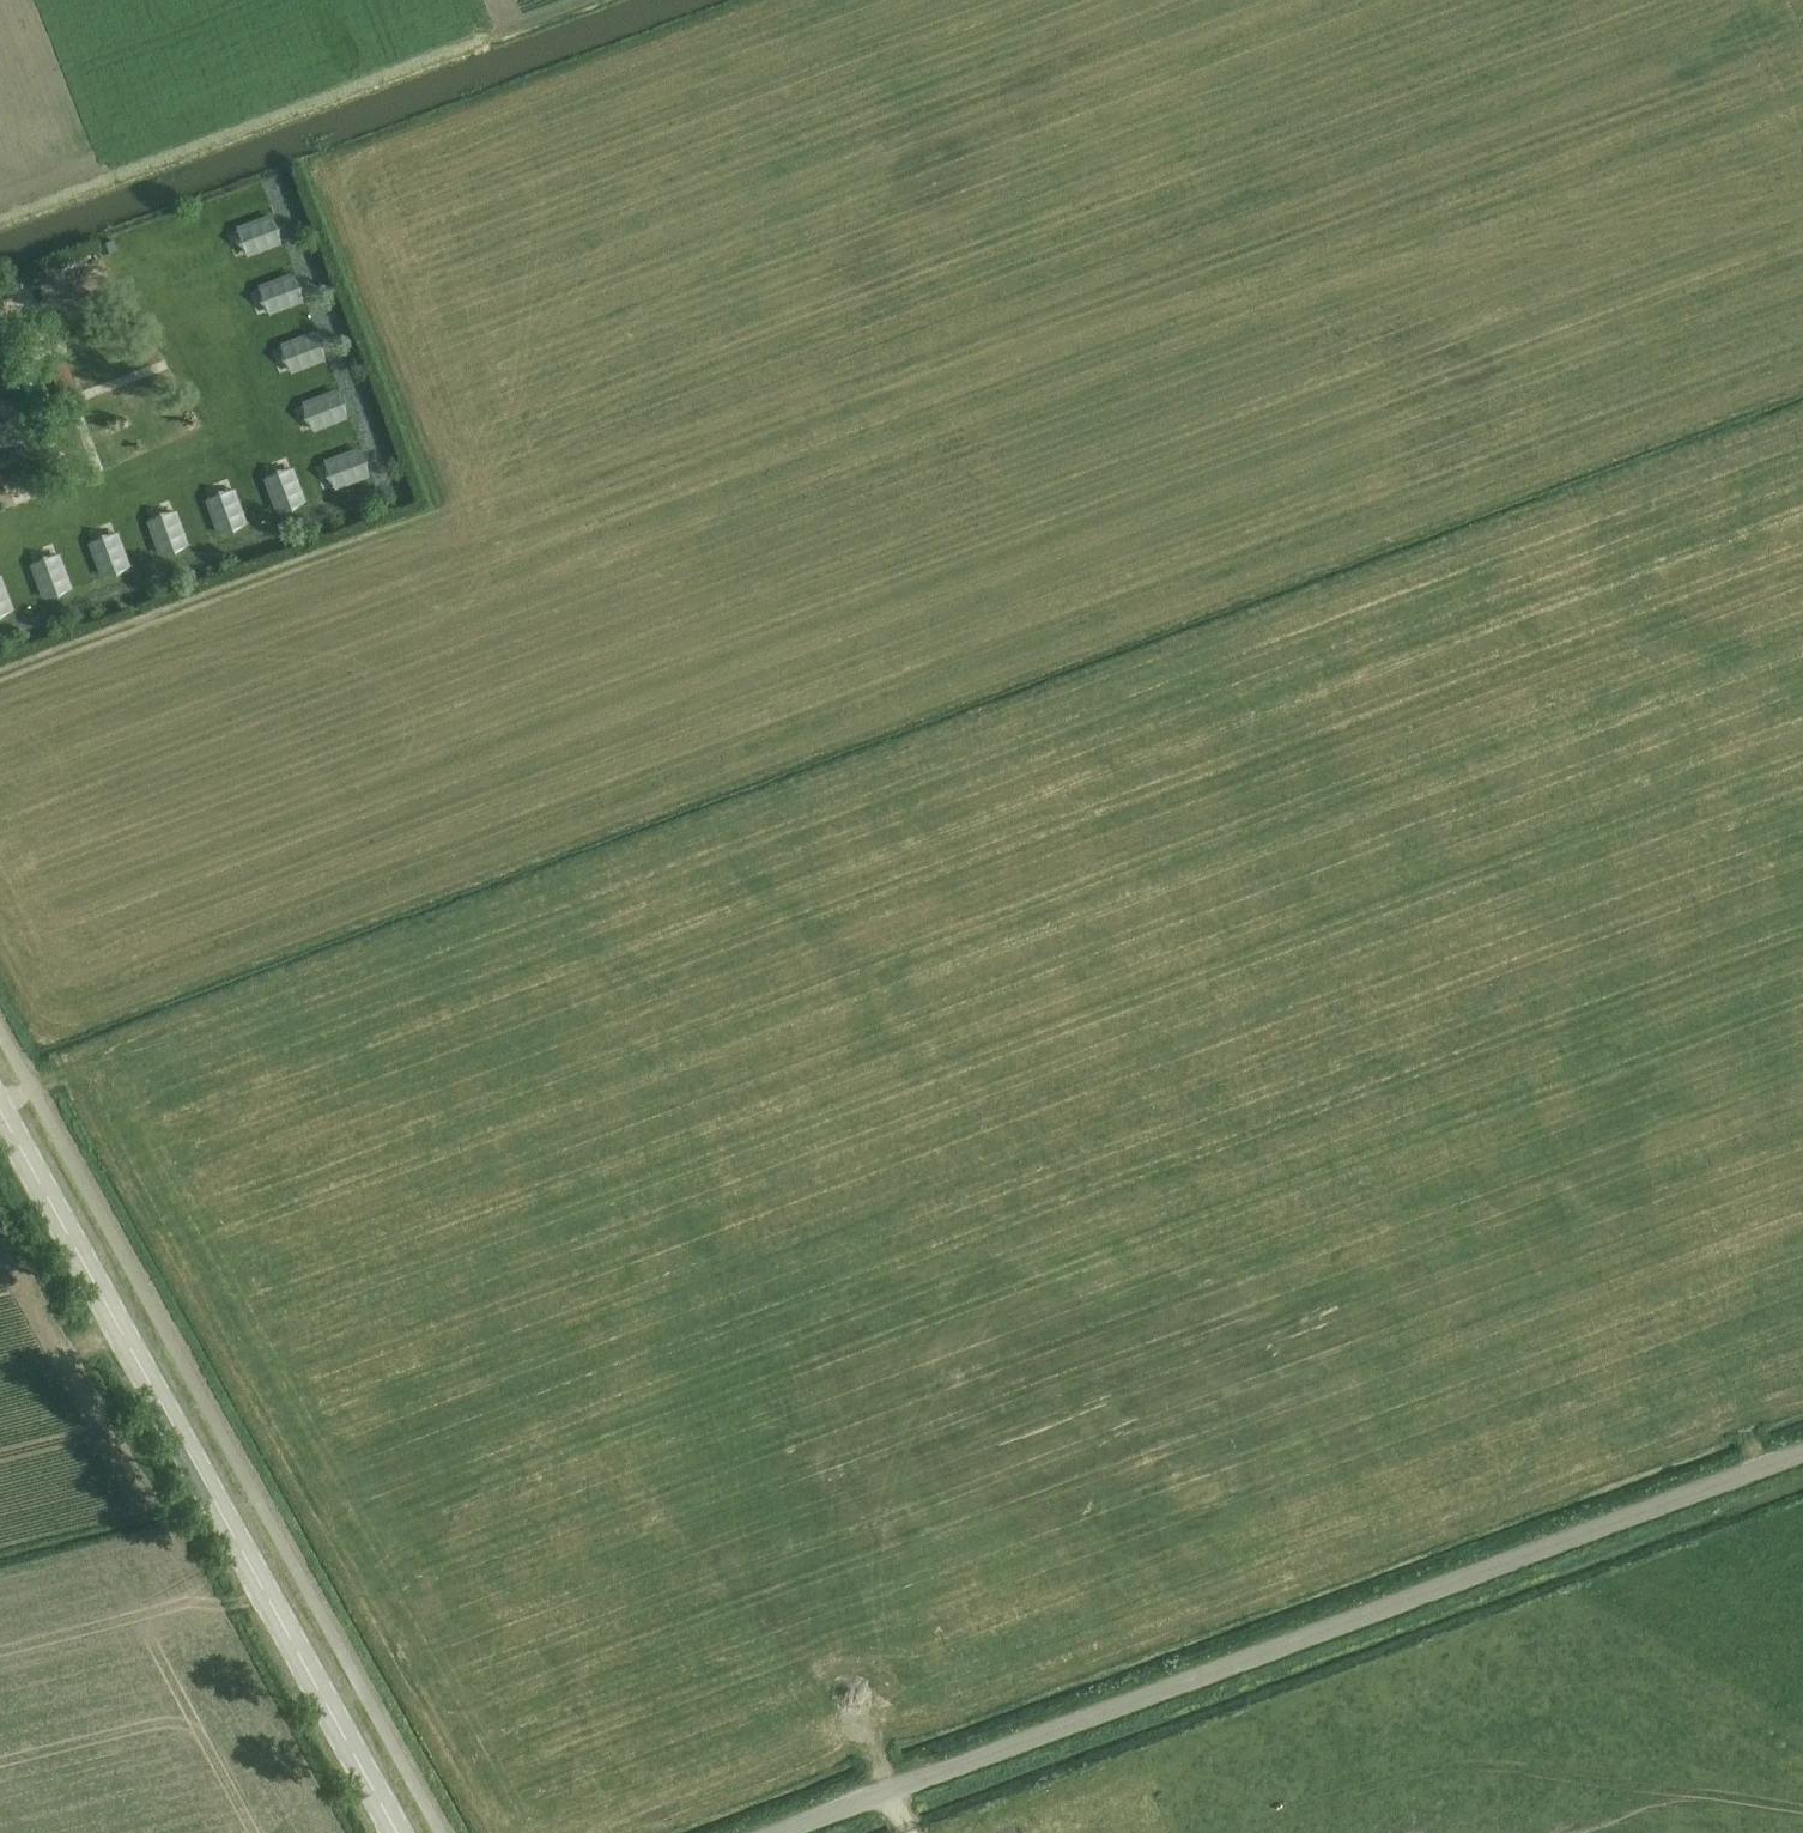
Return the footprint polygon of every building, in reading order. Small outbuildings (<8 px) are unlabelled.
[(11,344),(1,314),(0,315),(0,348),(11,344)] [(66,458),(25,349),(0,359),(0,484),(66,458)]
